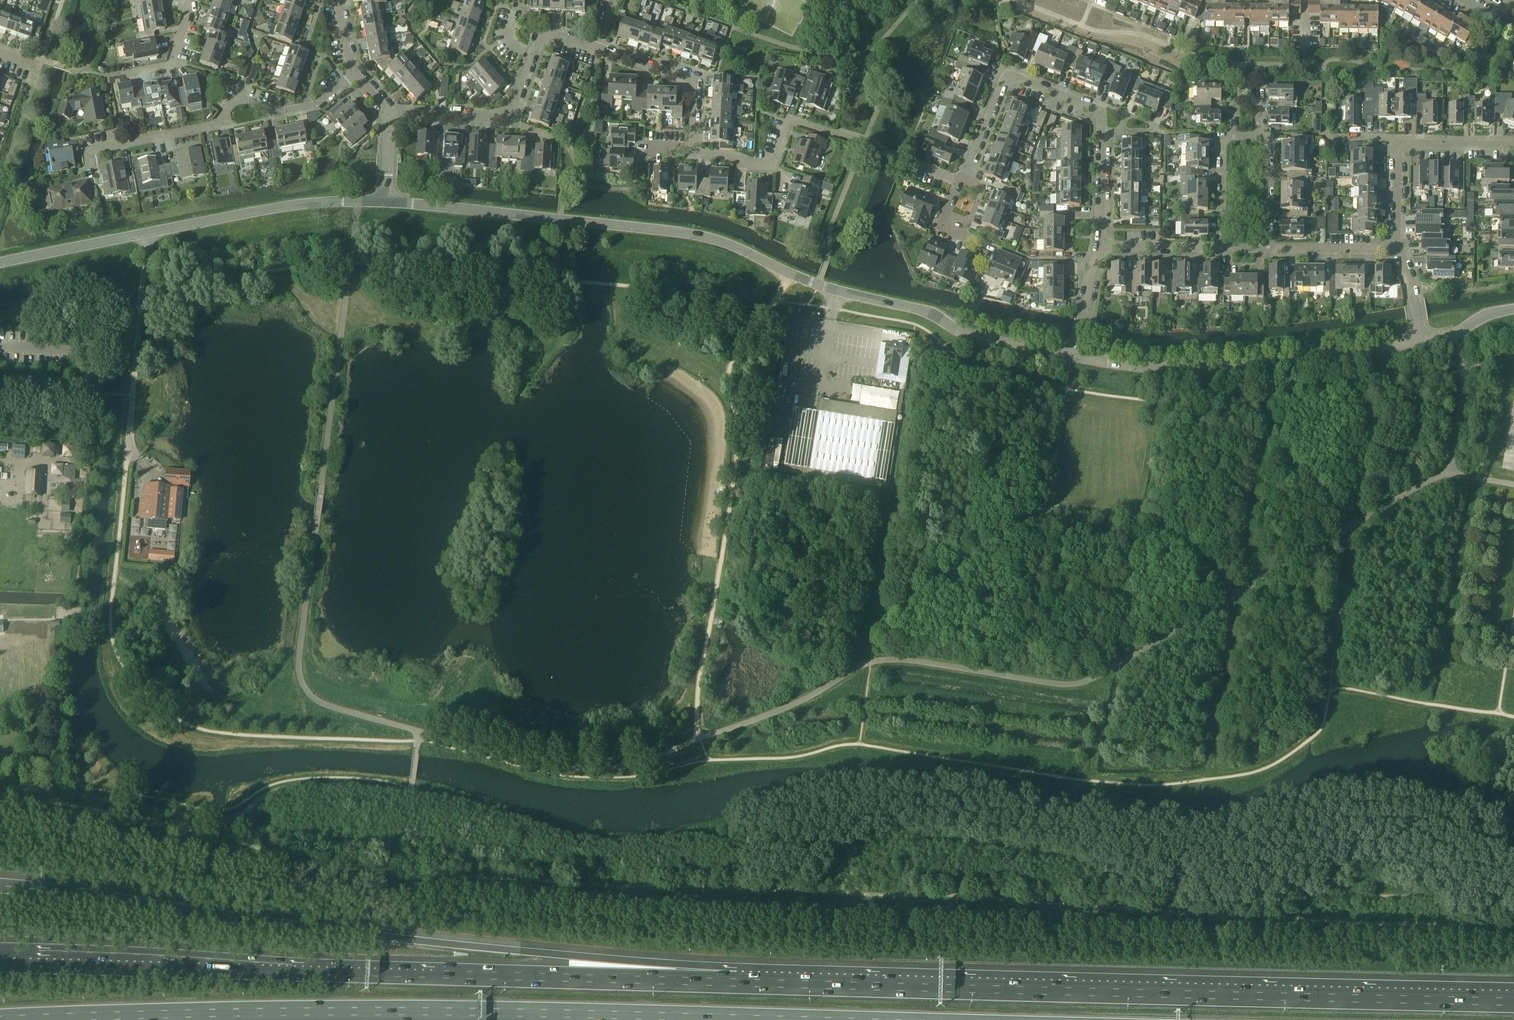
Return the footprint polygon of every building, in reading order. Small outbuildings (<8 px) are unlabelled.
[(51,1),(46,0),(43,0),(39,10),(47,13),(51,1)] [(160,2),(148,4),(147,0),(138,0),(132,1),(133,8),(139,6),(142,20),(162,16),(160,2)] [(232,5),(218,0),(213,0),(210,9),(229,15),(232,5)] [(306,2),(300,0),(286,0),(284,6),(302,12),(306,2)] [(484,5),(469,0),(465,0),(462,9),(480,15),(484,5)] [(542,0),(531,0),(530,10),(542,11),(542,0)] [(553,0),(542,0),(542,11),(553,11),(553,0)] [(565,0),(553,0),(553,11),(564,12),(565,0)] [(575,0),(565,0),(564,12),(574,13),(575,0)] [(574,13),(585,13),(586,4),(592,4),(592,0),(575,0),(574,13)] [(1161,0),(1151,0),(1148,7),(1157,10),(1161,0)] [(1171,0),(1161,0),(1157,10),(1166,14),(1171,0)] [(1166,14),(1175,18),(1177,13),(1177,12),(1182,0),(1171,0),(1166,14)] [(1192,0),(1182,0),(1177,12),(1177,13),(1186,16),(1192,0)] [(1186,16),(1195,20),(1200,21),(1202,9),(1200,8),(1203,0),(1192,0),(1186,16)] [(1202,9),(1200,21),(1205,22),(1205,23),(1215,23),(1215,0),(1206,0),(1206,9),(1202,9)] [(1225,23),(1225,6),(1226,6),(1226,1),(1215,0),(1215,23),(1224,23),(1225,23)] [(1402,0),(1383,0),(1383,1),(1396,9),(1402,0)] [(1413,0),(1402,0),(1396,9),(1405,14),(1413,0)] [(1424,0),(1413,0),(1405,14),(1413,19),(1424,0)] [(1433,5),(1425,0),(1424,0),(1413,19),(1421,24),(1433,5)] [(1279,23),(1279,1),(1269,1),(1269,6),(1270,6),(1269,23),(1270,23),(1279,23)] [(1295,14),(1295,1),(1279,1),(1279,23),(1289,24),(1289,14),(1295,14)] [(1330,24),(1330,2),(1314,2),(1314,14),(1320,14),(1320,24),(1330,24)] [(1340,24),(1340,7),(1341,2),(1330,2),(1330,24),(1339,24),(1340,24)] [(386,14),(384,4),(379,5),(367,7),(360,8),(362,19),(381,15),(386,14)] [(1429,29),(1441,10),(1433,5),(1421,24),(1429,29)] [(299,23),(302,12),(284,6),(280,16),(299,23)] [(1234,28),(1235,6),(1226,6),(1225,6),(1225,23),(1224,23),(1224,28),(1234,28)] [(1245,28),(1245,20),(1245,16),(1247,16),(1250,16),(1250,11),(1247,11),(1245,11),(1245,6),(1235,6),(1234,28),(1245,28)] [(1259,28),(1260,6),(1250,6),(1250,11),(1250,16),(1247,16),(1245,16),(1245,20),(1247,20),(1250,20),(1250,28),(1259,28)] [(1269,23),(1270,6),(1269,6),(1260,6),(1259,28),(1270,28),(1270,23),(1269,23)] [(1119,7),(1117,13),(1123,16),(1125,9),(1119,7)] [(1349,30),(1350,7),(1340,7),(1340,24),(1339,24),(1339,30),(1349,30)] [(1359,30),(1359,7),(1350,7),(1349,30),(1359,30)] [(1369,30),(1369,7),(1359,7),(1359,30),(1369,30)] [(1378,30),(1379,8),(1369,7),(1369,30),(1378,30)] [(225,25),(229,15),(210,9),(207,19),(225,25)] [(477,25),(480,15),(462,9),(458,19),(477,25)] [(1438,34),(1449,15),(1441,10),(1429,29),(1438,34)] [(628,41),(634,22),(625,19),(627,15),(620,12),(615,26),(621,28),(618,37),(628,41)] [(11,16),(0,13),(0,29),(6,31),(11,16)] [(383,26),(381,15),(362,19),(364,30),(383,26)] [(1449,34),(1457,19),(1449,15),(1438,34),(1446,39),(1449,34)] [(1457,39),(1468,20),(1460,15),(1457,19),(1449,34),(1457,39)] [(18,35),(23,20),(11,16),(6,31),(18,35)] [(165,29),(162,16),(142,20),(144,33),(138,34),(140,40),(154,37),(153,32),(165,29)] [(295,33),(299,23),(280,16),(277,26),(295,33)] [(661,47),(666,33),(665,33),(667,28),(668,25),(670,18),(667,17),(663,27),(657,25),(655,29),(649,48),(660,52),(661,47)] [(37,36),(41,24),(23,18),(23,20),(18,35),(29,39),(31,34),(37,36)] [(221,36),(222,35),(225,25),(207,19),(203,30),(210,33),(210,32),(221,36)] [(473,36),(477,25),(458,19),(455,30),(473,36)] [(1477,37),(1472,33),(1477,25),(1468,20),(1457,39),(1471,47),(1477,37)] [(639,45),(645,26),(634,22),(628,41),(639,45)] [(292,43),(295,33),(277,26),(272,25),(268,35),(292,43)] [(691,57),(698,39),(699,35),(693,33),(695,26),(691,25),(689,32),(687,35),(681,54),(691,57)] [(385,37),(383,26),(364,30),(366,40),(385,37)] [(649,48),(655,29),(645,26),(639,45),(649,48)] [(672,51),(678,32),(667,28),(665,33),(666,33),(661,47),(672,51)] [(470,46),(473,36),(455,30),(451,40),(470,46)] [(239,31),(237,38),(244,40),(246,33),(239,31)] [(1033,51),(1040,36),(1029,31),(1028,31),(1027,32),(1026,33),(1024,39),(1013,34),(1009,44),(1014,46),(1010,55),(1023,60),(1027,51),(1033,53),(1033,51)] [(225,49),(229,38),(222,35),(221,36),(210,32),(210,33),(206,42),(225,49)] [(681,54),(687,35),(678,32),(672,51),(681,54)] [(713,64),(721,39),(714,37),(715,33),(712,32),(710,39),(708,42),(702,61),(713,64)] [(1048,70),(1055,51),(1048,48),(1049,44),(1046,43),(1048,37),(1040,34),(1040,36),(1033,51),(1039,53),(1035,64),(1048,70)] [(154,37),(140,40),(123,43),(126,59),(133,57),(134,62),(158,57),(157,53),(158,53),(158,50),(157,50),(154,37)] [(387,47),(385,37),(366,40),(368,51),(387,47)] [(702,61),(708,42),(698,39),(691,57),(702,61)] [(466,57),(470,46),(451,40),(448,51),(466,57)] [(987,67),(993,54),(983,50),(985,45),(976,41),(969,59),(960,56),(958,62),(976,69),(978,64),(987,67)] [(222,58),(225,49),(206,42),(203,52),(222,58)] [(1071,66),(1077,49),(1069,46),(1067,52),(1064,50),(1063,54),(1055,51),(1048,70),(1061,75),(1065,64),(1071,66)] [(304,64),(308,53),(290,47),(286,58),(304,64)] [(390,59),(387,47),(368,51),(370,62),(390,59)] [(1085,84),(1093,63),(1081,58),(1083,52),(1077,49),(1071,66),(1070,68),(1075,70),(1072,79),(1085,84)] [(218,69),(222,58),(203,52),(199,63),(218,69)] [(395,76),(409,64),(402,55),(393,63),(387,68),(395,76)] [(552,59),(548,70),(567,76),(570,77),(577,80),(578,76),(572,74),(574,67),(573,66),(575,61),(563,57),(561,63),(552,59)] [(301,74),(304,64),(286,58),(283,68),(301,74)] [(468,89),(490,69),(483,61),(468,73),(473,79),(465,86),(468,89)] [(1107,83),(1115,64),(1108,61),(1106,68),(1093,63),(1085,84),(1098,90),(1102,80),(1107,83)] [(983,78),(974,75),(976,69),(958,62),(955,69),(962,72),(958,83),(978,91),(983,78)] [(402,84),(416,72),(409,64),(395,76),(402,84)] [(1122,99),(1130,80),(1119,76),(1122,68),(1115,65),(1115,64),(1107,83),(1113,85),(1109,94),(1122,99)] [(244,78),(248,68),(242,66),(238,76),(244,78)] [(254,82),(258,70),(252,68),(248,79),(254,82)] [(298,84),(301,74),(283,68),(279,78),(298,84)] [(483,90),(497,77),(490,69),(468,89),(470,91),(478,85),(483,90)] [(563,87),(567,76),(548,70),(545,80),(563,87)] [(799,100),(799,98),(803,87),(797,85),(792,84),(795,77),(778,71),(771,92),(774,93),(771,102),(785,106),(790,107),(793,98),(799,100)] [(823,110),(832,85),(824,82),(826,76),(809,71),(803,87),(799,98),(808,101),(806,105),(823,110)] [(409,93),(423,80),(416,72),(402,84),(409,93)] [(201,104),(196,76),(182,79),(184,88),(178,89),(182,107),(201,104)] [(497,92),(505,86),(497,77),(483,90),(490,98),(487,100),(491,105),(501,97),(497,92)] [(623,101),(624,77),(611,77),(610,88),(603,88),(602,108),(612,109),(612,102),(614,101),(623,101)] [(642,113),(643,92),(636,92),(637,78),(624,77),(623,101),(632,102),(633,103),(632,112),(642,113)] [(733,85),(733,79),(714,77),(713,88),(743,90),(744,86),(733,85)] [(294,95),(298,84),(279,78),(276,89),(294,95)] [(447,97),(448,79),(441,78),(440,97),(447,97)] [(1145,109),(1152,91),(1154,86),(1143,82),(1137,79),(1133,91),(1138,93),(1134,104),(1145,109)] [(416,101),(431,89),(423,80),(409,93),(416,101)] [(560,97),(563,87),(545,80),(541,90),(560,97)] [(161,105),(157,83),(143,86),(144,91),(138,92),(141,106),(141,109),(161,105)] [(182,107),(178,89),(173,90),(171,83),(158,85),(157,83),(161,105),(169,104),(170,109),(182,107)] [(973,104),(978,91),(958,83),(953,95),(946,92),(943,99),(961,106),(964,101),(973,104)] [(13,97),(17,86),(12,84),(8,95),(13,97)] [(141,106),(138,92),(132,94),(130,84),(117,86),(121,106),(131,104),(132,108),(141,106)] [(1221,100),(1221,86),(1197,86),(1197,89),(1194,89),(1194,106),(1197,106),(1211,106),(1211,100),(1221,100)] [(1297,107),(1297,94),(1293,94),(1293,87),(1269,87),(1269,99),(1279,99),(1279,107),(1293,107),(1297,107)] [(732,100),(732,93),(743,94),(743,90),(713,88),(713,99),(732,100)] [(1395,119),(1395,97),(1383,97),(1383,88),(1373,88),(1373,103),(1373,105),(1379,105),(1379,119),(1395,119)] [(662,112),(663,90),(649,89),(649,93),(643,92),(642,113),(642,110),(648,110),(648,111),(662,112)] [(1417,105),(1417,95),(1417,89),(1408,89),(1408,98),(1395,97),(1395,119),(1411,119),(1411,105),(1417,105)] [(557,107),(560,97),(541,90),(538,100),(557,107)] [(681,119),(682,101),(676,101),(677,91),(663,90),(662,112),(673,112),(673,118),(681,119)] [(1166,105),(1171,93),(1165,90),(1163,95),(1152,91),(1145,109),(1156,113),(1161,102),(1166,105)] [(104,120),(98,91),(82,95),(83,97),(63,100),(58,115),(69,119),(72,111),(85,108),(87,124),(104,120)] [(1475,91),(1469,91),(1469,95),(1469,109),(1475,109),(1475,125),(1489,126),(1489,119),(1495,119),(1495,114),(1495,100),(1485,99),(1485,105),(1475,105),(1475,91)] [(1511,101),(1512,95),(1510,94),(1495,94),(1495,100),(1495,114),(1501,114),(1501,113),(1505,114),(1503,120),(1513,123),(1513,102),(1511,101)] [(1443,117),(1443,105),(1429,105),(1429,101),(1426,100),(1426,95),(1417,95),(1417,105),(1417,112),(1423,112),(1423,125),(1437,125),(1437,117),(1443,117)] [(1469,115),(1469,109),(1469,95),(1463,95),(1463,105),(1449,105),(1449,125),(1463,125),(1463,115),(1469,115)] [(731,111),(732,100),(713,99),(712,110),(731,111)] [(969,115),(959,112),(961,106),(943,99),(936,117),(943,120),(961,127),(963,128),(969,115)] [(553,117),(557,107),(538,100),(535,111),(553,117)] [(1373,114),(1373,105),(1373,103),(1361,103),(1361,100),(1349,100),(1349,103),(1347,104),(1349,105),(1349,107),(1347,107),(1346,127),(1361,127),(1361,117),(1367,117),(1367,114),(1373,114)] [(341,128),(358,113),(350,103),(342,110),(337,105),(325,115),(330,121),(333,119),(341,128)] [(1026,120),(1030,110),(1013,103),(1009,113),(1026,120)] [(1221,125),(1221,113),(1211,113),(1211,106),(1197,106),(1197,115),(1201,115),(1200,124),(1221,125)] [(1293,125),(1293,107),(1279,107),(1279,113),(1269,113),(1269,125),(1293,125)] [(731,122),(731,111),(712,110),(711,121),(731,122)] [(550,128),(553,117),(535,111),(531,122),(550,128)] [(1042,127),(1047,113),(1041,111),(1036,124),(1042,127)] [(359,130),(367,123),(358,113),(341,128),(349,138),(347,140),(352,146),(364,135),(359,130)] [(1024,127),(1026,120),(1009,113),(1005,124),(1027,133),(1029,129),(1024,127)] [(1052,131),(1057,117),(1051,115),(1046,128),(1052,131)] [(958,134),(961,127),(943,120),(939,131),(931,128),(928,136),(947,143),(949,138),(958,141),(960,135),(958,134)] [(730,133),(731,122),(711,121),(711,132),(730,133)] [(1027,133),(1005,124),(1001,134),(1018,141),(1021,135),(1026,137),(1027,133)] [(313,151),(310,134),(304,135),(302,125),(288,127),(292,147),(304,144),(305,152),(313,151)] [(613,130),(612,148),(623,148),(625,149),(625,142),(635,143),(636,131),(631,131),(631,125),(624,125),(624,130),(613,130)] [(292,147),(288,127),(274,130),(276,141),(270,142),(274,158),(274,159),(282,157),(280,149),(292,147)] [(1081,140),(1081,128),(1062,128),(1062,139),(1081,140)] [(274,158),(270,142),(265,143),(263,132),(249,135),(253,155),(261,153),(266,160),(274,158)] [(733,150),(733,137),(741,137),(741,133),(734,133),(730,133),(711,132),(710,143),(720,143),(720,149),(733,150)] [(436,163),(438,141),(432,140),(432,134),(418,133),(417,155),(427,156),(426,161),(427,161),(427,162),(428,162),(436,163)] [(1016,147),(1018,141),(1001,134),(997,144),(1014,151),(1019,153),(1021,149),(1016,147)] [(253,159),(253,155),(249,135),(235,138),(237,148),(231,149),(234,164),(235,166),(242,165),(243,161),(253,159)] [(462,167),(464,146),(458,146),(458,136),(444,135),(443,158),(449,158),(449,159),(451,159),(451,158),(455,159),(454,167),(462,167)] [(1141,153),(1141,142),(1147,142),(1147,135),(1133,135),(1133,141),(1123,141),(1123,153),(1141,153)] [(818,158),(821,149),(824,150),(826,142),(809,136),(807,144),(800,141),(793,163),(814,169),(817,160),(819,161),(819,158),(818,158)] [(954,153),(944,149),(947,143),(928,136),(925,144),(934,148),(931,156),(949,164),(954,153)] [(1208,155),(1208,143),(1197,143),(1197,136),(1178,136),(1178,144),(1186,144),(1186,156),(1209,156),(1209,155),(1208,155)] [(488,169),(489,149),(484,148),(484,138),(470,137),(468,165),(470,165),(470,163),(481,163),(480,169),(488,169)] [(1306,157),(1306,144),(1312,144),(1313,137),(1293,137),(1293,143),(1283,143),(1283,150),(1283,157),(1306,157)] [(509,159),(510,139),(496,138),(496,149),(489,149),(488,169),(496,170),(497,158),(509,159)] [(75,168),(72,153),(78,152),(76,142),(64,144),(63,139),(46,142),(50,162),(51,166),(52,173),(75,168)] [(528,172),(529,151),(523,151),(524,140),(510,139),(509,159),(521,160),(520,171),(528,172)] [(1081,151),(1081,140),(1062,139),(1057,139),(1056,150),(1081,151)] [(234,164),(231,149),(225,150),(223,140),(210,143),(214,165),(227,162),(228,165),(234,164)] [(1010,161),(1014,151),(997,144),(993,154),(1010,161)] [(1375,158),(1375,145),(1363,145),(1363,152),(1354,151),(1354,165),(1373,165),(1373,158),(1375,158)] [(553,171),(554,158),(549,158),(550,148),(536,147),(535,151),(529,151),(528,172),(534,172),(535,169),(553,171)] [(634,169),(634,155),(622,154),(623,148),(612,148),(606,147),(605,156),(611,156),(610,168),(634,169)] [(204,174),(199,149),(177,153),(179,163),(170,165),(172,177),(181,175),(182,178),(204,174)] [(1080,162),(1081,151),(1056,150),(1056,155),(1062,155),(1062,161),(1080,162)] [(1141,160),(1141,153),(1123,153),(1123,164),(1147,164),(1147,160),(1141,160)] [(1014,163),(1010,161),(993,154),(989,165),(1006,172),(1011,174),(1013,170),(1012,168),(1014,163)] [(1208,170),(1208,157),(1209,157),(1209,156),(1186,156),(1186,168),(1178,168),(1178,176),(1181,176),(1197,176),(1197,170),(1208,170)] [(1306,171),(1306,157),(1283,157),(1283,164),(1282,164),(1282,171),(1292,171),(1292,177),(1308,177),(1312,178),(1312,171),(1306,171)] [(140,169),(135,170),(139,189),(167,183),(166,178),(172,177),(170,165),(162,167),(162,169),(157,170),(155,158),(139,161),(140,169)] [(1080,173),(1080,162),(1062,161),(1062,168),(1056,168),(1056,173),(1080,173)] [(1429,189),(1429,163),(1420,163),(1420,169),(1413,169),(1413,190),(1422,190),(1422,189),(1429,189)] [(1443,190),(1444,169),(1438,169),(1438,164),(1429,163),(1429,189),(1435,189),(1435,190),(1443,190)] [(1464,192),(1464,164),(1450,163),(1450,169),(1444,169),(1443,190),(1452,190),(1452,192),(1464,192)] [(136,194),(133,176),(124,178),(122,164),(101,168),(106,195),(126,191),(127,195),(136,194)] [(1141,175),(1141,168),(1147,168),(1147,164),(1123,164),(1122,175),(1141,175)] [(670,183),(670,175),(668,175),(669,166),(655,165),(654,177),(652,177),(651,184),(653,184),(653,189),(659,189),(659,192),(661,192),(667,192),(668,182),(670,183)] [(1002,182),(1006,172),(989,165),(984,175),(1002,182)] [(1373,177),(1373,165),(1354,165),(1353,178),(1360,178),(1360,177),(1373,177)] [(1509,181),(1509,172),(1503,172),(1503,166),(1482,166),(1482,175),(1484,175),(1484,181),(1481,181),(1481,187),(1488,187),(1497,187),(1497,181),(1509,181)] [(703,197),(704,181),(697,181),(697,168),(681,167),(679,191),(686,191),(686,192),(689,192),(689,191),(695,192),(695,196),(703,197)] [(727,194),(729,170),(712,169),(711,182),(704,181),(703,197),(711,197),(711,193),(717,193),(717,194),(720,194),(720,193),(727,194)] [(1080,184),(1080,173),(1056,173),(1056,184),(1080,184)] [(1141,182),(1141,175),(1122,175),(1122,186),(1146,186),(1147,182),(1141,182)] [(1181,176),(1181,182),(1188,182),(1188,196),(1208,196),(1208,182),(1197,182),(1197,176),(1181,176)] [(1303,197),(1303,187),(1308,187),(1308,177),(1292,177),(1292,184),(1282,184),(1282,197),(1303,197)] [(1377,177),(1373,177),(1360,177),(1360,178),(1353,178),(1352,180),(1352,185),(1353,186),(1354,186),(1354,188),(1377,189),(1377,177)] [(805,219),(813,195),(816,195),(820,183),(805,179),(801,190),(793,187),(784,212),(785,212),(795,215),(795,216),(798,217),(798,216),(804,218),(804,219),(805,219)] [(90,203),(86,182),(47,190),(50,206),(55,210),(67,208),(70,203),(74,206),(90,203)] [(772,214),(773,195),(767,194),(768,184),(748,183),(747,193),(733,192),(732,206),(735,206),(746,207),(746,215),(766,216),(766,214),(772,214)] [(1080,195),(1080,184),(1056,184),(1056,194),(1080,195)] [(1019,196),(1021,191),(1009,185),(1006,191),(1019,196)] [(1141,197),(1141,190),(1146,190),(1146,186),(1122,186),(1122,197),(1141,197)] [(1509,193),(1509,187),(1497,187),(1488,187),(1488,196),(1489,196),(1489,202),(1494,202),(1513,202),(1513,193),(1509,193)] [(1377,199),(1377,197),(1377,189),(1354,188),(1354,198),(1359,198),(1377,199)] [(924,228),(934,202),(917,195),(917,193),(918,193),(918,192),(910,189),(903,206),(916,211),(911,223),(924,228)] [(1007,210),(1011,200),(1017,202),(1019,196),(1006,191),(1004,197),(995,193),(990,203),(1007,210)] [(1080,206),(1080,195),(1056,194),(1056,206),(1080,206)] [(1208,210),(1208,196),(1188,196),(1188,210),(1208,210)] [(1141,204),(1141,197),(1122,197),(1122,208),(1141,208),(1146,208),(1146,204),(1141,204)] [(1308,218),(1308,207),(1309,206),(1309,204),(1309,202),(1309,200),(1308,198),(1308,197),(1303,197),(1282,197),(1282,210),(1292,210),(1292,217),(1304,218),(1308,218)] [(1377,212),(1377,206),(1382,206),(1382,197),(1377,197),(1377,199),(1359,198),(1359,212),(1377,212),(1377,217),(1385,217),(1385,212),(1377,212)] [(1494,202),(1494,211),(1495,211),(1495,218),(1499,218),(1499,217),(1513,218),(1513,202),(1494,202)] [(1013,212),(1007,210),(990,203),(986,214),(1003,221),(1006,214),(1011,216),(1013,212)] [(1140,219),(1141,208),(1122,208),(1122,219),(1132,220),(1132,225),(1146,226),(1146,219),(1140,219)] [(1443,220),(1443,212),(1422,211),(1422,217),(1416,217),(1416,226),(1441,227),(1441,220),(1443,220)] [(1064,230),(1064,219),(1053,218),(1054,212),(1040,212),(1040,219),(1045,219),(1045,230),(1064,230)] [(1377,225),(1377,217),(1377,212),(1359,212),(1359,219),(1352,219),(1352,233),(1372,233),(1373,225),(1377,225)] [(999,231),(1003,221),(986,214),(982,225),(991,228),(989,234),(1002,239),(1005,233),(999,231)] [(1207,236),(1207,223),(1198,222),(1198,216),(1181,216),(1181,223),(1186,223),(1185,236),(1193,236),(1193,237),(1199,237),(1199,236),(1207,236)] [(1304,237),(1304,218),(1292,217),(1292,223),(1282,223),(1281,237),(1304,237)] [(1326,230),(1326,218),(1317,217),(1317,230),(1326,230)] [(1499,217),(1499,218),(1499,225),(1501,225),(1501,232),(1513,232),(1513,218),(1499,217)] [(1017,226),(1015,232),(1021,234),(1023,228),(1017,226)] [(1442,242),(1443,242),(1443,234),(1441,234),(1441,227),(1416,226),(1416,236),(1422,236),(1422,242),(1442,242)] [(1064,230),(1045,230),(1039,230),(1039,241),(1045,241),(1063,241),(1064,230)] [(1501,232),(1501,239),(1499,239),(1499,247),(1513,247),(1513,232),(1501,232)] [(950,259),(943,256),(947,246),(931,240),(928,247),(925,246),(919,262),(935,268),(933,272),(943,276),(950,259)] [(1039,252),(1039,258),(1053,258),(1053,252),(1063,252),(1063,241),(1045,241),(1045,252),(1039,252)] [(1449,256),(1449,249),(1447,249),(1447,242),(1443,242),(1442,242),(1422,242),(1422,251),(1428,251),(1428,258),(1436,258),(1436,257),(1449,257),(1449,256)] [(1499,247),(1499,261),(1500,262),(1500,268),(1513,269),(1513,247),(1499,247)] [(1012,284),(1022,259),(999,250),(995,259),(994,258),(987,276),(995,279),(996,277),(1003,280),(1003,281),(1005,282),(1005,281),(1012,284)] [(971,282),(977,266),(973,265),(976,257),(961,251),(957,262),(950,259),(943,276),(953,280),(955,276),(971,282)] [(1453,270),(1453,264),(1456,264),(1456,256),(1449,256),(1449,257),(1436,257),(1436,258),(1436,263),(1427,263),(1427,273),(1433,273),(1433,278),(1454,279),(1454,270),(1453,270)] [(1039,262),(1033,262),(1033,268),(1039,268),(1045,268),(1045,279),(1063,280),(1063,268),(1053,268),(1053,262),(1039,262)] [(1132,293),(1132,275),(1126,274),(1126,265),(1113,264),(1113,273),(1109,272),(1109,288),(1123,288),(1123,293),(1132,293)] [(1152,288),(1152,265),(1138,265),(1138,275),(1132,275),(1132,293),(1132,294),(1139,294),(1139,288),(1152,288)] [(1172,294),(1172,275),(1166,275),(1166,265),(1152,265),(1152,288),(1164,288),(1164,294),(1172,294)] [(1192,294),(1192,265),(1178,265),(1178,275),(1172,275),(1172,294),(1192,294)] [(1217,296),(1218,266),(1204,266),(1204,276),(1198,276),(1198,295),(1217,296)] [(1290,297),(1290,292),(1290,277),(1284,277),(1284,267),(1270,267),(1270,290),(1283,291),(1283,297),(1290,297)] [(1310,287),(1310,267),(1296,267),(1296,277),(1290,277),(1290,292),(1296,292),(1296,287),(1310,287)] [(1330,292),(1330,278),(1324,278),(1324,267),(1310,267),(1310,287),(1323,288),(1323,292),(1330,292)] [(1350,289),(1350,267),(1336,267),(1336,278),(1330,278),(1330,292),(1330,297),(1337,297),(1338,289),(1350,289)] [(1370,294),(1370,278),(1364,278),(1364,268),(1350,267),(1350,289),(1362,289),(1362,298),(1370,298),(1370,294)] [(1390,287),(1390,268),(1376,268),(1376,279),(1371,278),(1370,278),(1370,294),(1382,294),(1382,287),(1390,287)] [(1244,297),(1244,276),(1231,276),(1231,280),(1224,279),(1224,296),(1230,296),(1244,297)] [(1264,296),(1264,280),(1257,280),(1257,276),(1244,276),(1244,297),(1257,297),(1257,296),(1264,296)] [(1063,291),(1063,280),(1045,279),(1045,287),(1039,287),(1039,291),(1063,291)] [(1063,302),(1063,291),(1039,291),(1030,291),(1030,295),(1039,295),(1038,306),(1054,306),(1054,302),(1063,302)] [(896,377),(899,359),(901,359),(903,347),(886,345),(885,357),(886,357),(884,375),(896,377)] [(885,482),(895,425),(816,412),(793,408),(784,466),(885,482)] [(25,458),(25,446),(13,445),(13,457),(25,458)] [(53,457),(54,447),(44,446),(43,456),(53,457)] [(73,458),(73,448),(64,447),(63,457),(73,458)] [(75,480),(76,466),(53,464),(52,475),(71,476),(71,480),(75,480)] [(189,486),(190,471),(166,469),(165,484),(189,486)] [(41,496),(43,471),(27,470),(26,495),(41,496)] [(167,520),(170,487),(146,484),(144,501),(142,501),(141,518),(147,518),(146,528),(165,529),(166,520),(167,520)]
